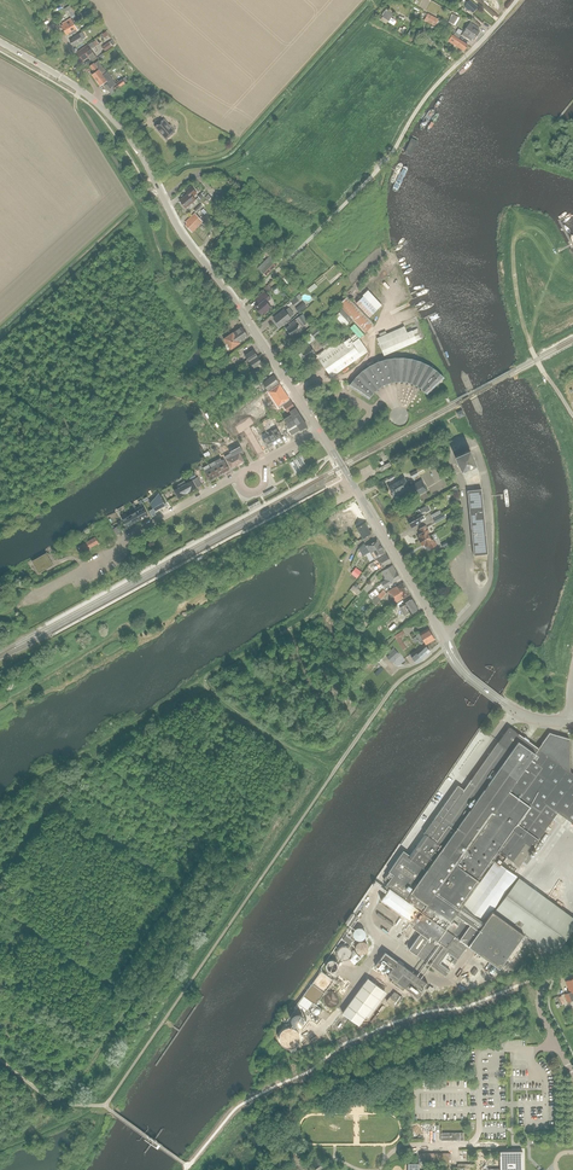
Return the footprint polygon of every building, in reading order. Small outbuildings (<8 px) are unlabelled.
[(474,12),(478,7),(470,0),(469,0),(464,0),(467,3),(464,6),(469,11),(470,10),(473,13),(474,12)] [(73,7),(69,10),(73,17),(77,14),(73,7)] [(391,18),(394,14),(387,10),(382,17),(389,22),(391,18)] [(435,26),(438,19),(428,14),(424,21),(435,26)] [(452,15),(449,19),(450,20),(449,22),(455,26),(459,19),(453,15),(452,16),(452,15)] [(63,31),(77,23),(73,25),(70,19),(61,24),(63,26),(61,27),(63,31)] [(82,25),(80,26),(79,26),(77,23),(63,31),(66,36),(68,34),(69,36),(83,27),(82,25)] [(477,36),(480,31),(479,30),(480,29),(470,23),(466,29),(477,36)] [(474,40),(477,36),(466,29),(462,35),(472,41),(473,39),(474,40)] [(82,32),(72,38),(73,39),(70,41),(73,46),(74,45),(75,46),(83,41),(82,39),(85,37),(82,32)] [(468,45),(453,35),(448,42),(464,52),(468,45)] [(111,46),(109,43),(108,42),(102,47),(105,51),(111,46)] [(88,45),(76,53),(81,59),(82,58),(84,60),(87,58),(88,59),(91,56),(90,55),(92,54),(94,53),(91,49),(88,45)] [(103,74),(107,72),(102,66),(99,61),(94,65),(93,64),(89,67),(93,73),(91,75),(95,80),(103,74)] [(116,83),(107,72),(103,74),(95,80),(99,86),(102,84),(107,90),(111,87),(116,83)] [(463,72),(447,89),(451,94),(468,76),(463,72)] [(123,84),(121,80),(112,87),(115,91),(123,84)] [(429,111),(420,124),(419,127),(419,129),(420,130),(422,129),(425,128),(435,115),(435,112),(432,109),(429,111)] [(170,126),(163,119),(154,127),(165,139),(174,131),(170,126)] [(413,137),(405,154),(410,157),(419,139),(413,137)] [(399,161),(391,177),(397,180),(405,164),(399,161)] [(192,196),(196,193),(190,186),(185,190),(187,193),(179,200),(185,208),(195,200),(192,196)] [(221,195),(217,198),(223,204),(230,197),(224,191),(221,195)] [(196,216),(194,214),(194,213),(185,222),(187,223),(185,225),(191,232),(202,222),(196,216)] [(259,249),(267,257),(270,253),(262,246),(259,249)] [(270,256),(263,262),(272,270),(278,264),(270,256)] [(263,262),(257,268),(265,276),(272,270),(263,262)] [(284,289),(290,296),(299,289),(293,281),(284,289)] [(309,288),(312,292),(320,286),(317,282),(309,288)] [(260,303),(255,307),(262,315),(271,308),(267,302),(271,299),(264,291),(256,298),(260,303)] [(377,310),(382,306),(369,291),(364,296),(377,310)] [(375,324),(365,314),(348,296),(338,305),(342,310),(335,317),(345,327),(352,321),(365,333),(375,324)] [(369,317),(373,314),(377,310),(364,296),(356,303),(369,317)] [(304,303),(296,309),(300,313),(307,307),(304,303)] [(274,319),(280,326),(291,317),(285,310),(278,315),(277,315),(275,317),(275,318),(274,319)] [(308,321),(303,313),(297,318),(302,326),(306,323),(308,321)] [(300,330),(294,321),(289,324),(290,325),(286,329),(291,336),(300,330)] [(232,333),(224,338),(232,348),(240,343),(239,342),(248,336),(242,327),(233,333),(232,333)] [(305,348),(301,351),(302,353),(305,357),(306,359),(310,356),(309,355),(311,353),(312,354),(315,352),(310,345),(317,340),(315,338),(321,333),(318,328),(305,338),(309,343),(304,346),(305,348)] [(388,333),(377,338),(379,345),(384,356),(417,342),(417,341),(420,339),(416,329),(412,331),(391,340),(388,333)] [(224,339),(219,332),(214,336),(211,338),(216,345),(224,339)] [(325,350),(317,356),(319,359),(331,377),(353,361),(353,362),(359,358),(359,357),(360,356),(352,345),(354,344),(353,343),(359,339),(356,334),(354,335),(354,334),(352,336),(349,332),(342,338),(344,341),(338,345),(337,343),(334,345),(333,344),(332,345),(328,340),(321,345),(325,350)] [(247,360),(243,363),(245,365),(258,356),(253,350),(245,355),(247,360)] [(258,356),(245,365),(246,367),(250,364),(253,368),(262,363),(258,356)] [(349,385),(369,398),(373,392),(378,388),(381,386),(383,385),(385,384),(387,383),(393,382),(395,381),(398,381),(401,381),(406,382),(408,382),(415,385),(418,386),(419,387),(422,389),(426,394),(443,378),(436,371),(431,368),(429,366),(428,365),(422,362),(418,361),(416,360),(413,360),(410,359),(405,358),(401,358),(397,358),(393,358),(389,359),(385,360),(381,361),(377,362),(374,363),(371,365),(369,366),(366,368),(361,372),(358,375),(355,378),(349,385)] [(252,369),(243,375),(246,379),(255,374),(252,369)] [(270,378),(262,383),(265,386),(268,390),(279,383),(274,375),(270,378)] [(280,384),(269,392),(278,406),(279,408),(290,400),(289,399),(289,398),(280,384)] [(290,400),(279,408),(280,408),(283,406),(287,412),(295,407),(290,400)] [(307,426),(295,408),(290,411),(292,414),(284,418),(284,419),(279,422),(282,428),(286,426),(287,429),(288,428),(291,435),(307,426)] [(463,410),(457,413),(460,419),(466,416),(463,410)] [(273,434),(269,436),(274,445),(283,440),(277,428),(272,431),(273,434)] [(269,436),(263,440),(267,448),(274,445),(269,436)] [(237,450),(231,453),(232,455),(237,465),(244,461),(237,450)] [(469,450),(455,456),(461,471),(475,465),(469,450)] [(232,455),(226,459),(231,468),(237,465),(232,455)] [(220,458),(215,461),(217,463),(217,464),(222,473),(229,469),(224,460),(223,460),(222,461),(221,461),(220,458)] [(381,472),(391,466),(389,462),(379,468),(381,472)] [(217,464),(211,467),(216,477),(222,473),(217,464)] [(205,470),(204,471),(210,480),(216,477),(211,467),(210,468),(205,470)] [(410,474),(412,479),(419,475),(416,471),(410,474)] [(196,488),(201,485),(197,477),(174,490),(179,498),(197,488),(196,488)] [(409,487),(404,478),(399,481),(394,484),(389,487),(392,492),(391,492),(393,495),(394,495),(397,501),(412,492),(414,497),(427,490),(422,480),(409,487)] [(263,493),(265,496),(275,491),(273,487),(263,493)] [(467,491),(471,523),(474,556),(488,555),(481,490),(467,491)] [(160,497),(149,503),(154,511),(165,505),(160,497)] [(421,508),(423,513),(432,510),(430,504),(421,508)] [(141,519),(148,515),(144,507),(136,511),(141,519)] [(133,523),(141,519),(136,511),(129,515),(133,523)] [(416,514),(407,519),(412,527),(425,519),(422,514),(421,513),(417,516),(416,514)] [(433,520),(435,524),(446,518),(444,514),(433,520)] [(126,527),(133,523),(129,515),(122,519),(126,527)] [(363,538),(371,534),(365,523),(356,528),(363,538)] [(119,537),(125,534),(121,525),(115,528),(119,537)] [(420,542),(429,536),(428,533),(429,533),(425,526),(419,529),(421,533),(418,534),(420,537),(418,538),(420,542)] [(429,536),(420,542),(422,545),(424,544),(425,546),(428,545),(430,549),(436,545),(433,538),(431,539),(429,536)] [(84,550),(99,542),(96,537),(81,545),(84,550)] [(363,555),(370,551),(374,559),(385,553),(377,540),(367,546),(366,544),(365,544),(359,547),(363,555)] [(52,564),(46,553),(32,561),(39,572),(52,564)] [(379,563),(378,564),(379,565),(380,564),(382,568),(391,562),(386,554),(377,560),(379,563)] [(373,601),(380,593),(379,591),(390,584),(400,578),(396,571),(395,572),(392,565),(382,572),(387,579),(381,583),(381,584),(376,587),(377,588),(368,594),(373,601)] [(352,571),(350,573),(356,578),(361,572),(355,567),(352,571)] [(398,587),(397,586),(388,592),(395,603),(409,595),(403,584),(398,587)] [(361,591),(355,586),(354,586),(351,590),(358,596),(361,591)] [(383,590),(380,593),(373,601),(373,602),(376,605),(387,594),(383,590)] [(419,610),(411,597),(403,602),(405,605),(400,608),(405,616),(410,612),(411,615),(419,610)] [(392,630),(396,623),(393,620),(388,627),(392,630)] [(418,642),(432,634),(428,628),(416,636),(412,639),(414,643),(418,640),(418,642)] [(403,631),(394,636),(402,650),(406,648),(400,637),(404,634),(403,631)] [(426,645),(435,639),(432,634),(418,642),(419,643),(420,643),(421,644),(424,642),(426,645)] [(427,646),(417,654),(416,653),(412,657),(417,662),(430,650),(427,646)] [(395,650),(389,655),(393,660),(399,655),(395,650)] [(378,651),(368,661),(373,667),(383,657),(378,651)] [(384,879),(388,883),(385,887),(389,889),(381,901),(423,930),(409,950),(446,976),(469,945),(499,968),(522,937),(524,934),(535,943),(554,956),(572,929),(572,917),(500,864),(506,857),(519,866),(523,861),(527,864),(529,861),(532,857),(528,854),(557,813),(572,825),(572,775),(571,773),(570,739),(559,735),(552,733),(550,733),(539,748),(528,741),(524,738),(509,727),(499,741),(464,790),(458,785),(446,801),(434,819),(435,819),(424,834),(425,835),(411,857),(404,852),(389,871),(390,871),(384,879)] [(348,924),(349,925),(355,929),(361,919),(354,915),(348,924)] [(357,940),(369,940),(369,929),(357,929),(357,940)] [(350,944),(353,939),(346,934),(343,939),(350,944)] [(356,948),(356,949),(356,950),(357,951),(357,952),(358,952),(359,953),(360,954),(361,954),(362,954),(363,954),(364,954),(365,954),(366,953),(366,952),(367,952),(368,951),(368,950),(368,949),(368,948),(368,947),(368,945),(367,944),(366,943),(365,942),(364,942),(363,941),(362,941),(361,942),(360,942),(359,942),(358,943),(357,944),(356,945),(356,946),(356,947),(356,948)] [(349,957),(354,963),(360,957),(354,950),(350,953),(350,954),(350,955),(349,956),(349,957)] [(399,959),(397,961),(385,952),(375,966),(393,979),(391,982),(404,991),(406,988),(418,997),(428,984),(403,966),(405,963),(399,959)] [(359,1025),(384,990),(368,978),(342,1013),(359,1025)] [(325,997),(325,1004),(340,1003),(339,992),(329,992),(329,996),(325,997)] [(397,1006),(403,998),(395,992),(391,997),(390,997),(387,1001),(394,1006),(395,1004),(397,1006)] [(317,1005),(316,1004),(304,995),(296,1006),(309,1015),(317,1005)] [(523,1169),(523,1168),(522,1151),(501,1152),(500,1152),(500,1168),(500,1169),(523,1169)] [(449,1153),(419,1153),(419,1160),(426,1160),(426,1161),(443,1161),(443,1168),(450,1168),(449,1153)]
